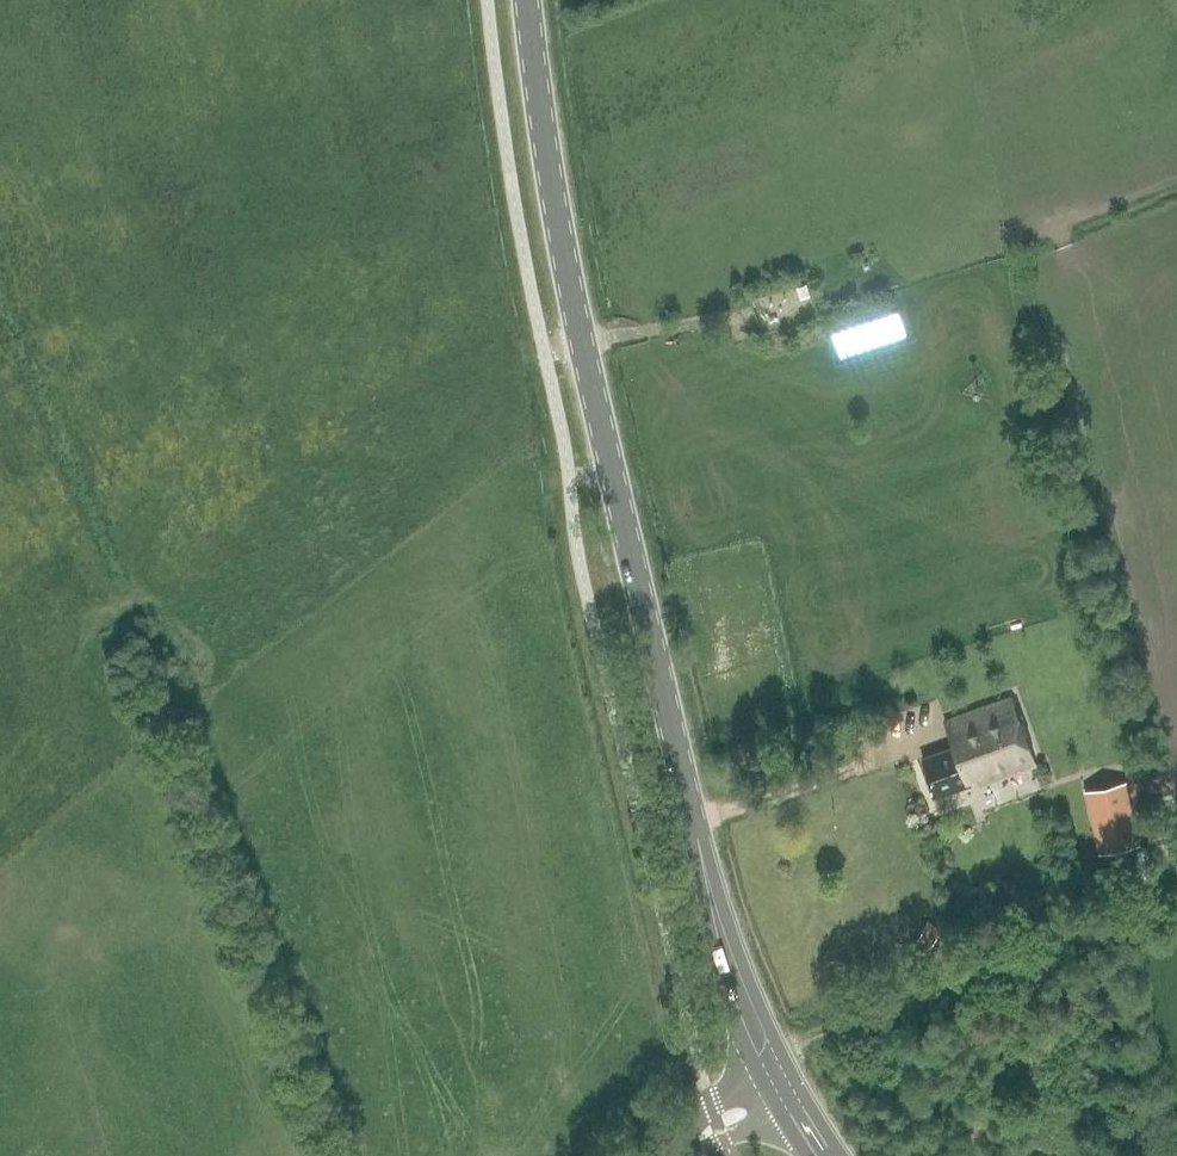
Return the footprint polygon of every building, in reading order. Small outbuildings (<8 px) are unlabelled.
[(768,326),(821,306),(810,278),(757,298),(768,326)] [(739,318),(758,313),(754,300),(736,305),(739,318)] [(974,787),(1037,765),(1013,698),(945,722),(954,747),(923,758),(937,798),(974,785),(974,787)] [(1127,781),(1085,790),(1099,854),(1141,844),(1127,781)] [(932,917),(921,936),(934,945),(946,926),(932,917)]
